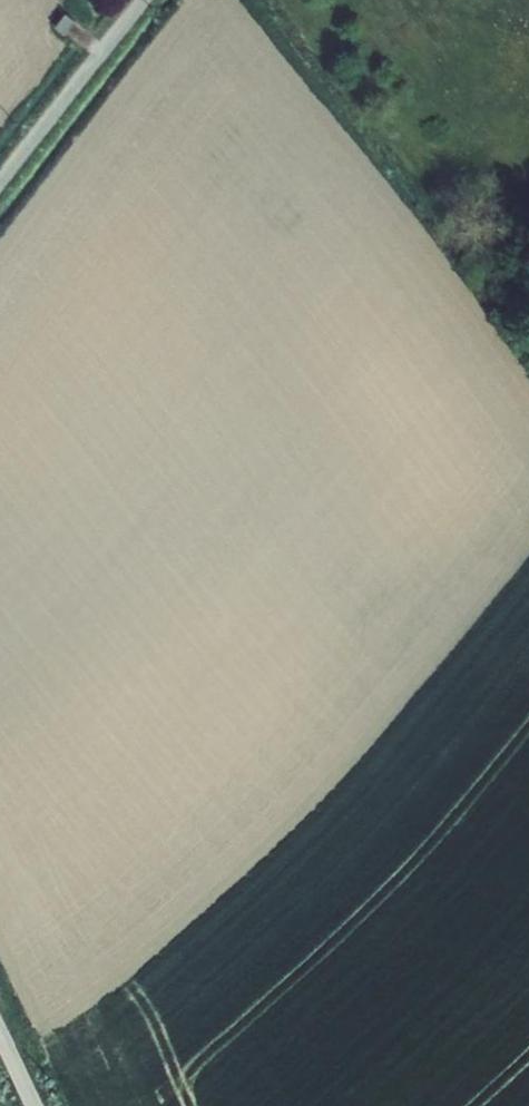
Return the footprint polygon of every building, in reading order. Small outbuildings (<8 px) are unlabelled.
[(65,13),(55,27),(65,34),(75,20),(65,13)]
